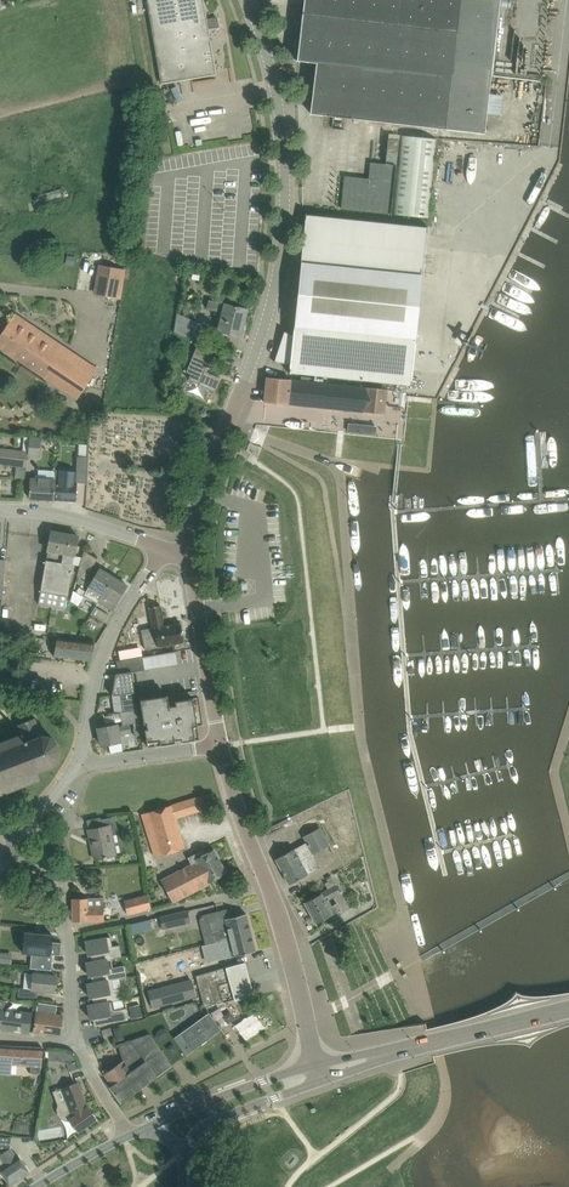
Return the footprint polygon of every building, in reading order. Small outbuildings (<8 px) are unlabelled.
[(203,0),(147,0),(161,83),(216,74),(203,0)] [(297,60),(317,63),(311,113),(323,114),(438,129),(445,129),(487,135),(501,0),(304,0),(297,60)] [(217,16),(207,18),(209,28),(219,26),(217,16)] [(429,217),(437,138),(401,134),(393,214),(429,217)] [(389,138),(387,151),(398,152),(399,139),(389,138)] [(369,179),(357,177),(345,176),(341,208),(353,209),(390,213),(395,164),(371,162),(369,179)] [(62,188),(39,194),(42,207),(66,200),(62,188)] [(306,213),(301,266),(302,266),(302,265),(421,277),(421,278),(422,278),(428,226),(427,226),(427,227),(307,215),(307,214),(306,213)] [(93,294),(121,298),(126,269),(98,265),(93,294)] [(228,333),(241,336),(247,309),(225,303),(222,312),(218,331),(221,332),(221,334),(228,335),(228,333)] [(195,331),(198,322),(177,314),(175,323),(195,331)] [(11,320),(5,330),(87,384),(97,370),(31,326),(27,331),(11,320)] [(289,373),(290,373),(291,372),(410,384),(410,386),(411,386),(417,333),(416,333),(415,335),(296,322),(296,321),(295,321),(294,333),(286,332),(282,345),(280,345),(279,351),(280,351),(277,362),(290,364),(289,373)] [(192,339),(195,331),(175,323),(174,332),(192,339)] [(0,337),(0,340),(22,355),(19,360),(77,399),(87,384),(5,330),(0,337)] [(199,385),(213,391),(218,377),(220,378),(220,377),(205,371),(206,367),(209,369),(210,367),(207,366),(215,348),(199,342),(187,372),(191,374),(189,380),(199,384),(199,385)] [(387,390),(274,378),(274,383),(266,382),(264,401),(385,414),(387,390)] [(349,423),(348,432),(377,433),(377,424),(349,423)] [(39,458),(40,454),(42,437),(30,436),(29,444),(28,451),(27,457),(39,458)] [(26,468),(27,457),(28,451),(21,450),(2,448),(0,464),(6,465),(17,466),(26,467),(26,468)] [(88,456),(78,456),(77,471),(57,470),(56,481),(54,499),(76,501),(77,481),(86,482),(88,456)] [(29,498),(54,499),(56,481),(56,479),(52,479),(38,478),(31,477),(29,498)] [(49,543),(38,604),(65,609),(76,548),(78,536),(52,531),(49,543)] [(84,551),(81,562),(78,575),(85,579),(98,559),(84,551)] [(98,603),(99,602),(114,577),(100,568),(88,588),(89,588),(87,592),(79,587),(76,592),(84,597),(85,595),(98,603)] [(114,577),(99,602),(112,610),(127,585),(114,577)] [(143,633),(145,645),(146,648),(158,646),(158,648),(172,645),(172,644),(184,642),(181,623),(164,626),(161,605),(149,607),(153,628),(142,630),(143,633)] [(91,614),(94,616),(105,622),(109,615),(99,608),(96,606),(91,614)] [(83,641),(82,643),(57,640),(55,657),(93,661),(95,642),(83,641)] [(192,648),(117,661),(126,660),(128,671),(116,673),(112,695),(120,694),(123,711),(120,711),(120,713),(138,710),(132,672),(145,670),(143,657),(192,648)] [(16,687),(19,671),(0,668),(0,684),(16,687)] [(199,739),(197,726),(193,698),(175,701),(176,705),(169,706),(168,695),(140,699),(144,723),(147,723),(147,728),(145,729),(148,747),(175,742),(175,740),(181,739),(182,741),(199,739)] [(132,723),(134,723),(139,722),(138,710),(120,713),(122,722),(131,720),(132,723)] [(49,766),(54,763),(58,758),(59,753),(59,747),(56,742),(52,738),(47,736),(42,735),(35,718),(18,724),(22,734),(10,739),(9,737),(7,737),(8,739),(0,742),(0,794),(0,793),(1,796),(3,795),(2,793),(13,789),(14,791),(15,790),(15,788),(25,784),(26,786),(28,785),(27,783),(40,778),(37,771),(49,766)] [(118,724),(110,726),(98,728),(101,745),(121,741),(120,735),(131,733),(129,724),(118,726),(118,724)] [(135,736),(141,735),(142,734),(140,725),(134,726),(133,727),(135,736)] [(146,825),(155,857),(185,847),(176,818),(172,805),(142,814),(146,825)] [(102,827),(89,829),(88,829),(95,859),(117,854),(124,852),(121,841),(120,841),(115,816),(101,819),(102,827)] [(276,859),(283,871),(302,861),(302,860),(304,859),(313,854),(329,845),(320,827),(304,836),(307,842),(276,859)] [(214,849),(205,854),(203,849),(188,857),(191,863),(161,879),(173,903),(209,884),(208,882),(226,872),(214,849)] [(290,884),(309,874),(302,861),(283,871),(290,884)] [(329,889),(316,897),(305,902),(316,923),(341,910),(337,903),(332,905),(329,900),(341,893),(336,885),(333,879),(328,881),(324,883),(329,889)] [(151,908),(148,897),(148,894),(124,900),(128,914),(151,908)] [(88,898),(72,898),(73,921),(104,921),(104,907),(88,907),(88,898)] [(191,923),(187,909),(159,916),(162,930),(191,923)] [(213,935),(215,942),(224,940),(224,939),(230,938),(230,937),(251,931),(246,913),(220,920),(218,912),(207,914),(210,926),(213,935)] [(150,919),(130,924),(133,934),(152,929),(150,919)] [(111,935),(121,933),(119,926),(109,929),(111,935)] [(230,937),(230,938),(231,944),(229,945),(233,956),(255,951),(251,931),(230,937)] [(61,956),(62,942),(52,941),(53,935),(25,932),(23,953),(32,954),(31,968),(51,970),(53,955),(61,956)] [(112,959),(122,957),(120,945),(113,946),(111,936),(85,941),(88,955),(91,954),(92,961),(111,958),(112,959)] [(111,958),(92,961),(86,962),(89,976),(91,975),(93,983),(112,979),(112,980),(127,977),(125,966),(113,968),(112,959),(111,958)] [(196,975),(200,991),(204,1007),(250,994),(245,979),(241,963),(245,962),(233,965),(196,975)] [(56,976),(33,973),(31,989),(19,988),(18,996),(36,998),(37,990),(55,992),(56,976)] [(112,979),(93,983),(87,984),(89,997),(92,997),(94,1004),(124,999),(121,988),(114,989),(112,980),(112,979)] [(191,979),(149,991),(153,1007),(196,995),(191,979)] [(124,999),(94,1004),(88,1005),(90,1019),(93,1018),(95,1026),(128,1020),(126,1008),(127,1008),(125,999),(124,999)] [(57,1005),(45,1003),(37,1002),(33,1032),(46,1034),(47,1031),(61,1033),(63,1015),(56,1014),(57,1005)] [(129,1006),(132,1019),(142,1017),(140,1004),(129,1006)] [(29,1033),(32,1013),(4,1008),(0,1007),(0,1028),(29,1033)] [(254,1009),(235,1022),(246,1037),(265,1023),(254,1009)] [(187,1055),(222,1030),(209,1012),(174,1037),(187,1055)] [(113,1028),(118,1040),(125,1038),(121,1025),(113,1028)] [(156,1076),(156,1077),(157,1076),(172,1065),(173,1065),(166,1055),(157,1043),(150,1034),(118,1044),(116,1045),(117,1047),(98,1053),(101,1061),(112,1057),(121,1055),(123,1061),(115,1067),(105,1074),(113,1085),(111,1086),(122,1102),(130,1096),(130,1095),(156,1076)] [(11,1074),(12,1065),(31,1067),(31,1074),(40,1074),(41,1066),(42,1066),(43,1048),(0,1045),(0,1073),(11,1074)] [(57,1051),(48,1051),(49,1059),(57,1059),(57,1051)] [(77,1062),(77,1061),(69,1063),(71,1071),(79,1069),(77,1062)] [(69,1119),(71,1122),(78,1132),(97,1119),(88,1106),(87,1106),(80,1086),(78,1082),(62,1088),(66,1099),(64,1099),(61,1102),(58,1105),(57,1110),(57,1112),(58,1115),(60,1117),(62,1119),(65,1120),(67,1120),(69,1119)] [(19,1155),(17,1157),(11,1147),(10,1148),(11,1137),(0,1136),(0,1169),(10,1185),(30,1172),(19,1155)]
